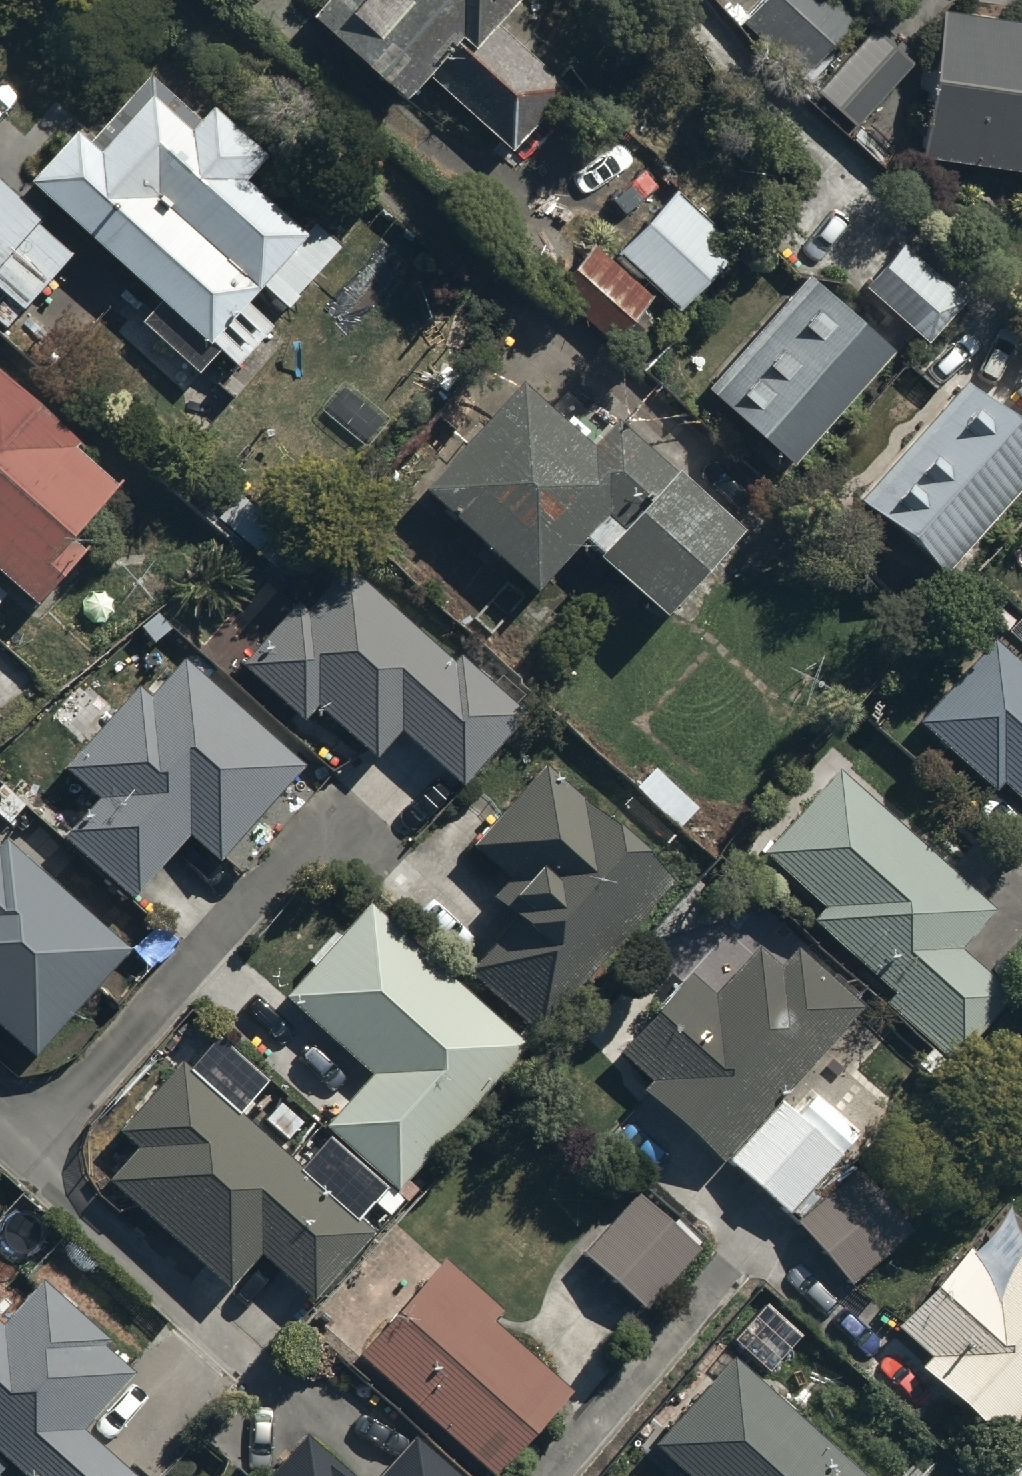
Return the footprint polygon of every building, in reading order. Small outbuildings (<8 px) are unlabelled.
[(420,67),(514,149),(557,100),(476,30),(502,0),(345,0),(325,23),(400,89),(420,67)] [(799,76),(853,18),(834,0),(793,0),(758,37),(799,76)] [(907,170),(1021,186),(1021,37),(927,24),(907,170)] [(872,30),(813,94),(848,126),(906,63),(872,30)] [(30,212),(236,393),(273,351),(249,329),(307,263),(246,210),(268,184),(214,137),(192,162),(152,127),(101,185),(74,162),(30,212)] [(17,333),(72,271),(0,207),(0,318),(17,333)] [(623,268),(676,314),(729,254),(676,207),(623,268)] [(857,295),(917,348),(954,307),(893,254),(857,295)] [(546,301),(606,353),(646,309),(586,256),(546,301)] [(707,398),(788,469),(887,356),(806,285),(707,398)] [(1021,410),(1021,379),(1007,396),(1021,410)] [(933,581),(1021,480),(1021,446),(961,392),(855,513),(933,581)] [(575,546),(662,622),(735,540),(613,433),(591,458),(518,394),(424,500),(532,595),(575,546)] [(34,626),(83,570),(77,565),(128,508),(0,396),(0,597),(34,626)] [(380,766),(401,742),(460,794),(524,721),(458,663),(452,670),(348,580),(307,627),(296,617),(247,672),(311,728),(322,715),(380,766)] [(983,647),(907,733),(982,798),(988,792),(1021,822),(1021,682),(983,647)] [(64,789),(99,820),(69,855),(133,911),(192,844),(225,873),(308,779),(184,671),(148,711),(139,703),(64,789)] [(471,984),(535,1040),(668,888),(540,775),(472,853),(510,885),(494,903),(521,926),(471,984)] [(754,865),(817,919),(805,932),(890,1006),(883,1014),(942,1066),(995,1006),(943,960),(983,915),(829,780),(754,865)] [(35,1076),(126,973),(9,871),(0,881),(0,1045),(35,1076)] [(326,1137),(399,1201),(528,1054),(371,916),(287,1011),(372,1086),(326,1137)] [(859,1019),(791,960),(774,980),(751,960),(709,1008),(686,988),(619,1065),(649,1091),(644,1097),(639,1102),(722,1175),(726,1169),(859,1019)] [(115,1195),(232,1298),(261,1265),(317,1314),(377,1247),(181,1076),(121,1143),(143,1162),(115,1195)] [(726,1169),(786,1221),(854,1144),(794,1092),(726,1169)] [(794,1231),(845,1290),(899,1244),(849,1185),(794,1231)] [(582,1259),(644,1314),(695,1256),(632,1202),(582,1259)] [(989,1450),(1021,1412),(1021,1235),(986,1276),(959,1253),(885,1337),(922,1369),(911,1381),(989,1450)] [(483,1475),(502,1475),(571,1398),(496,1332),(505,1321),(448,1270),(361,1369),(483,1475)] [(41,1296),(0,1342),(0,1466),(12,1475),(112,1475),(80,1448),(139,1382),(41,1296)] [(726,1364),(647,1454),(672,1475),(854,1475),(726,1364)] [(307,1450),(284,1475),(337,1475),(307,1450)] [(419,1450),(397,1475),(448,1475),(419,1450)]
